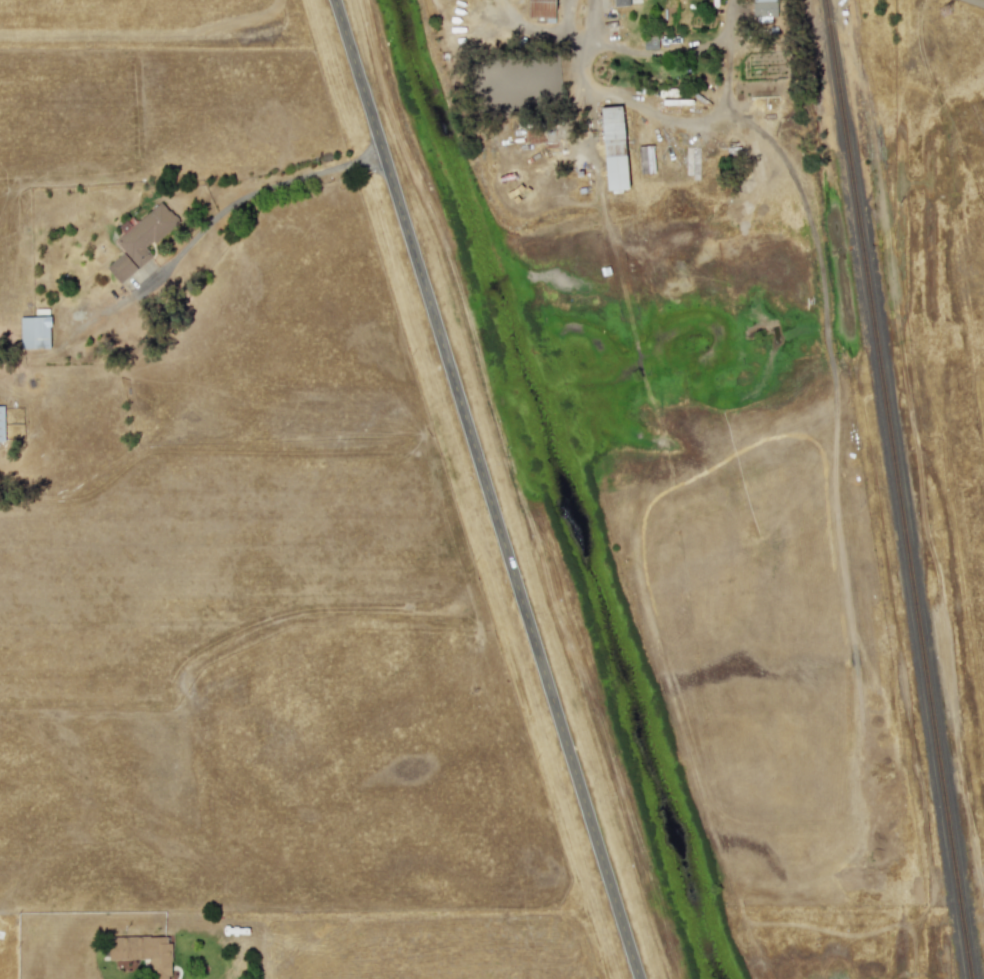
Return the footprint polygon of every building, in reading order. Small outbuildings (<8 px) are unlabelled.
[(527,17),(546,18),(546,22),(554,22),(554,0),(527,0),(527,17)] [(774,22),(775,0),(753,0),(753,21),(774,22)] [(604,191),(626,190),(622,106),(600,107),(604,191)] [(654,173),(651,145),(637,147),(640,174),(654,173)] [(114,240),(123,252),(105,267),(118,283),(152,257),(145,249),(178,223),(162,202),(114,240)] [(20,349),(50,348),(49,316),(19,317),(20,349)] [(107,937),(107,960),(149,960),(150,978),(170,978),(169,936),(107,937)]
